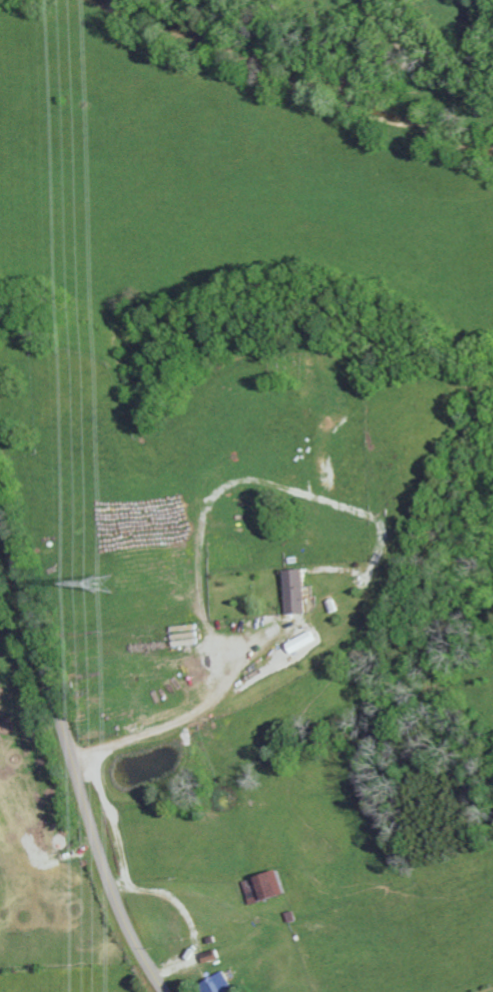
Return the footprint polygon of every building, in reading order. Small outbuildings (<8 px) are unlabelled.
[(293,614),(312,612),(307,568),(287,571),(293,614)] [(293,643),(298,654),(324,641),(318,631),(293,643)] [(262,901),(288,895),(282,871),(257,877),(262,901)] [(239,991),(228,971),(203,985),(207,991),(239,991)]
